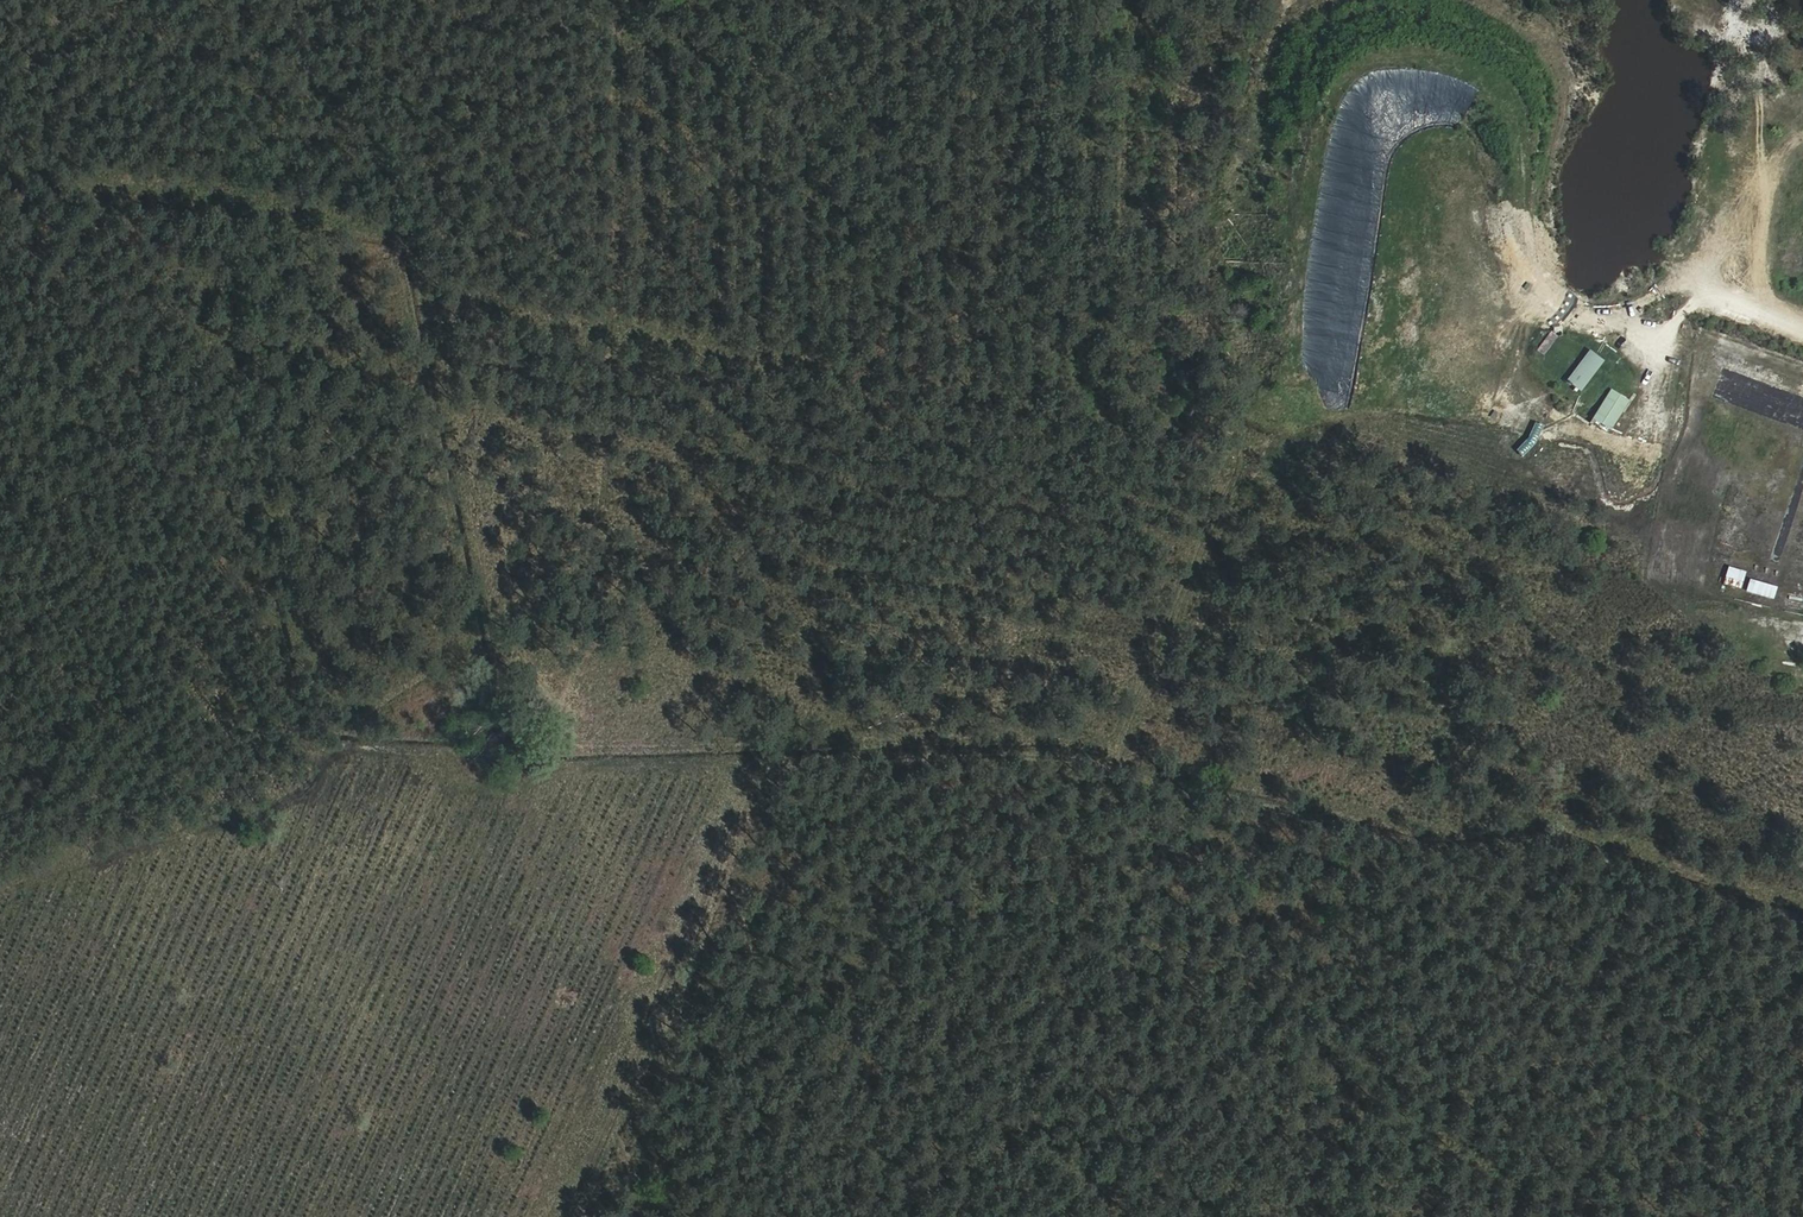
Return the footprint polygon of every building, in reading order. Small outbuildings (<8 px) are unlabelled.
[(1536,350),(1544,356),(1559,337),(1551,331),(1536,350)] [(1583,392),(1605,362),(1590,350),(1567,381),(1583,392)] [(1611,389),(1592,420),(1612,432),(1631,401),(1611,389)] [(1725,566),(1721,584),(1738,589),(1743,571),(1725,566)] [(1748,578),(1744,591),(1772,600),(1776,587),(1748,578)] [(1783,603),(1802,607),(1802,594),(1786,591),(1783,603)]
